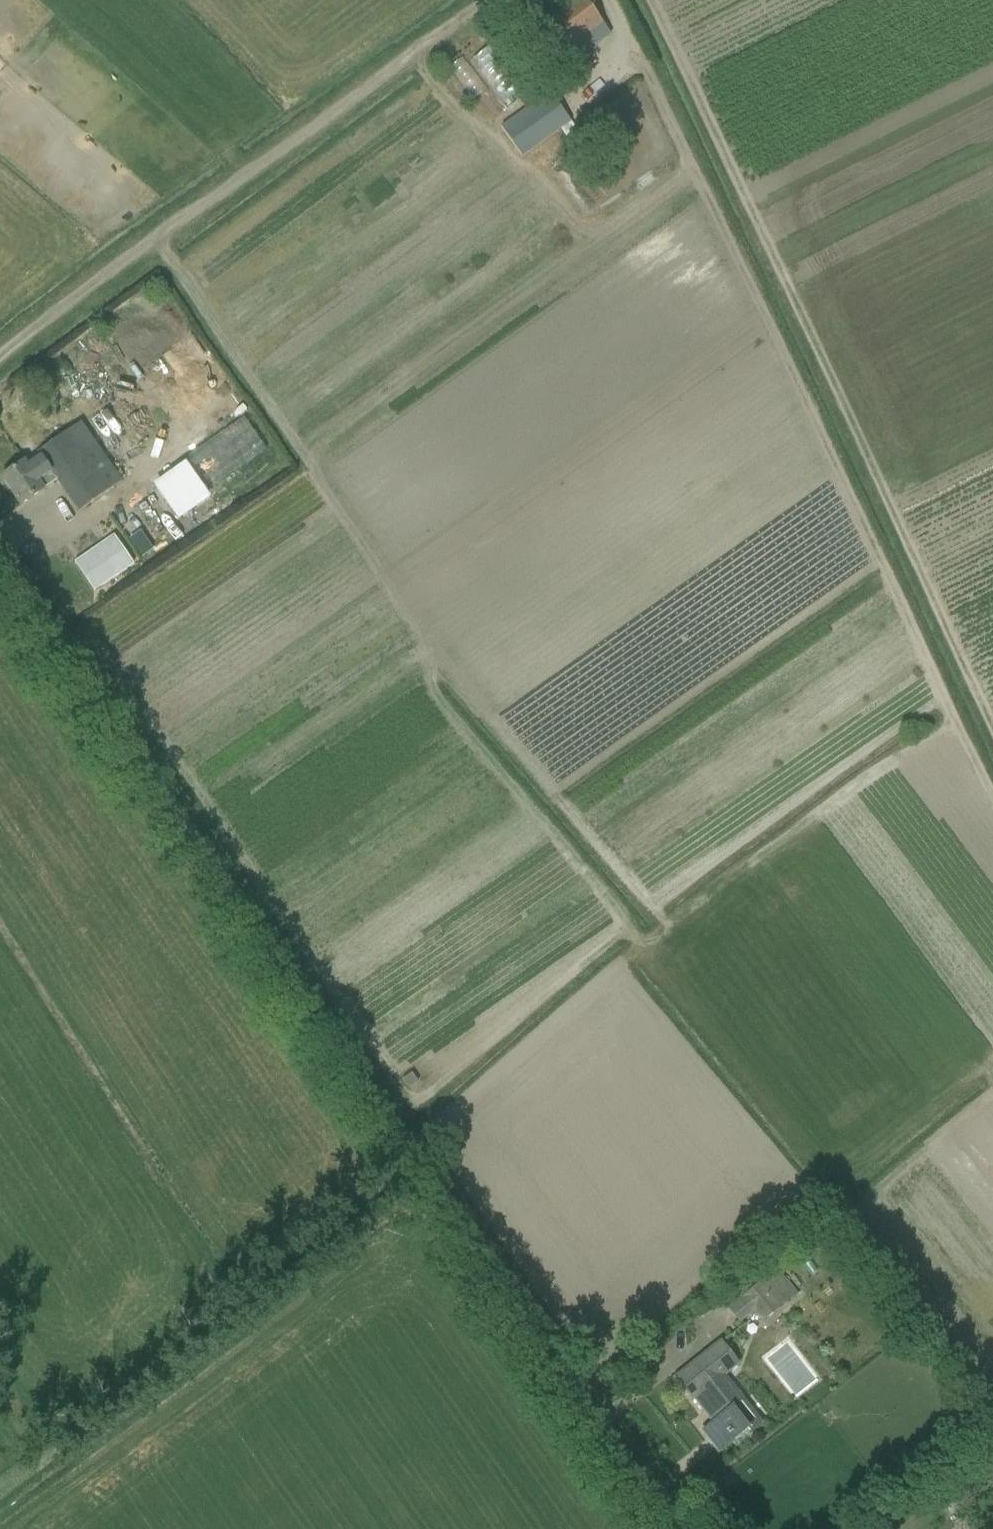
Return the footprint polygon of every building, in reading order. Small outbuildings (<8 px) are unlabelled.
[(593,13),(583,0),(577,0),(522,42),(542,69),(568,50),(575,60),(610,35),(593,13)] [(501,46),(476,66),(515,114),(540,93),(501,46)] [(522,157),(560,130),(567,139),(577,132),(561,109),(550,93),(501,128),(512,144),(522,157)] [(243,417),(153,480),(176,513),(266,450),(243,417)] [(80,423),(38,453),(41,458),(28,467),(24,463),(2,479),(21,506),(57,481),(79,513),(121,483),(80,423)] [(140,533),(130,540),(142,558),(152,550),(140,533)] [(112,537),(83,557),(103,586),(132,565),(112,537)] [(797,1295),(781,1275),(784,1273),(779,1267),(741,1298),(742,1299),(728,1311),(739,1324),(754,1312),(761,1321),(797,1295)] [(675,1378),(693,1400),(698,1396),(717,1420),(703,1432),(718,1451),(756,1421),(721,1377),(735,1366),(718,1344),(675,1378)] [(964,1413),(956,1421),(969,1435),(977,1427),(964,1413)]
